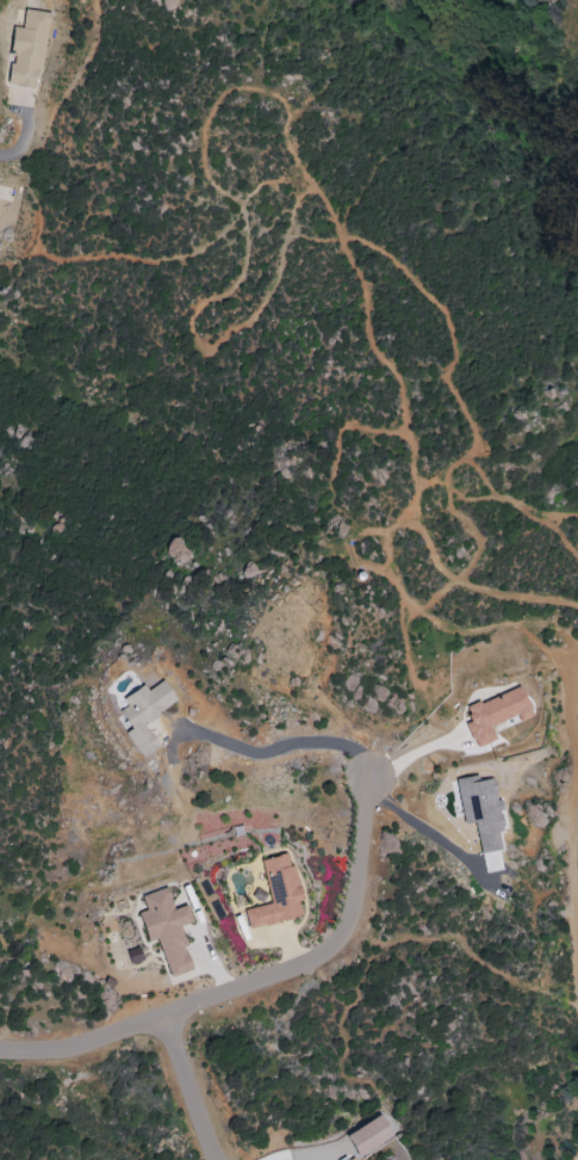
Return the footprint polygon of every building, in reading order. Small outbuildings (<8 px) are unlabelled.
[(7,86),(39,90),(48,12),(24,9),(21,28),(14,27),(7,86)] [(141,757),(170,738),(155,714),(176,701),(163,681),(147,691),(144,685),(122,699),(126,707),(119,712),(130,730),(125,733),(141,757)] [(476,748),(496,740),(490,727),(518,716),(520,722),(532,717),(520,687),(465,710),(471,722),(466,724),(476,748)] [(244,910),(248,929),(301,917),(298,901),(301,901),(291,854),(261,861),(271,905),(244,910)] [(169,978),(192,971),(179,927),(192,923),(187,906),(173,910),(167,889),(141,896),(146,911),(139,914),(147,943),(157,940),(169,978)]
